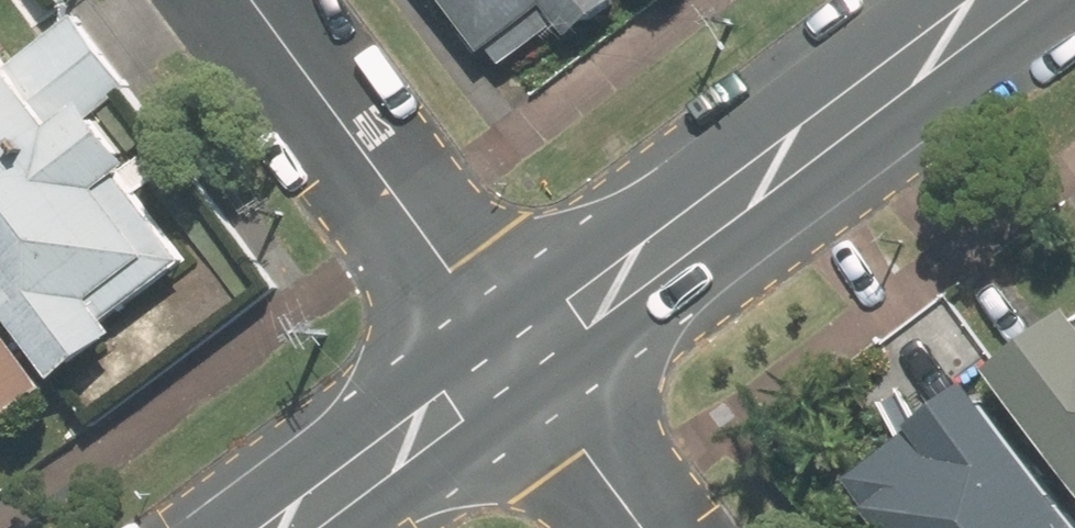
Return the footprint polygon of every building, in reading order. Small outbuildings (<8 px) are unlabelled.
[(488,60),(534,26),(544,40),(586,9),(603,32),(645,0),(443,0),(488,60)] [(0,77),(0,287),(66,376),(204,275),(36,50),(0,77)] [(1009,350),(1074,446),(1074,304),(1009,350)] [(53,390),(0,318),(0,429),(53,390)] [(860,462),(908,527),(1074,527),(1074,496),(985,372),(860,462)]
